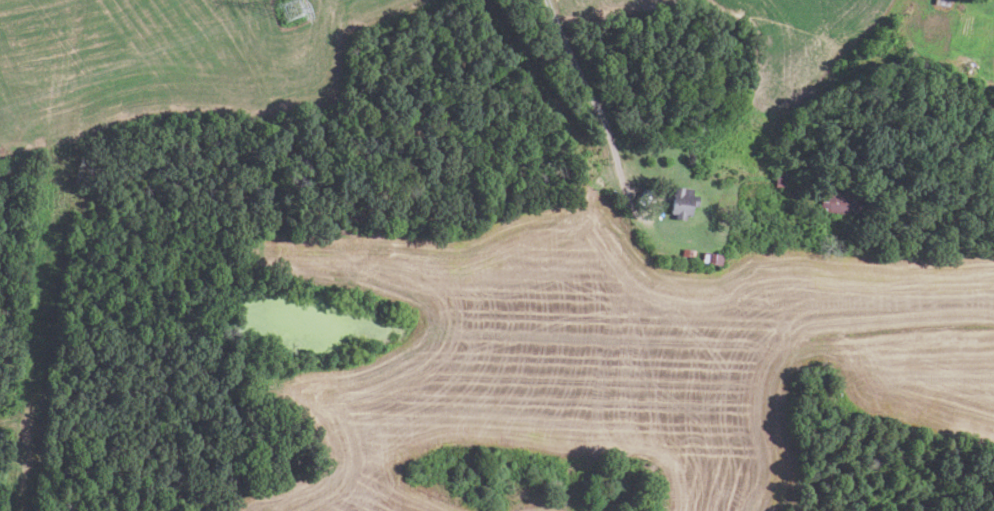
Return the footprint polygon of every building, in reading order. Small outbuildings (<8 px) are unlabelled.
[(776,172),(786,172),(785,186),(774,185),(776,172)] [(691,215),(692,206),(697,206),(699,196),(693,195),(694,189),(675,186),(671,212),(675,213),(675,218),(685,220),(686,214),(691,215)] [(653,192),(645,207),(636,202),(644,187),(653,192)] [(873,216),(876,194),(828,189),(826,201),(821,201),(820,210),(873,216)] [(695,250),(694,257),(682,255),(683,248),(695,250)] [(703,252),(723,254),(722,265),(702,262),(703,252)]
